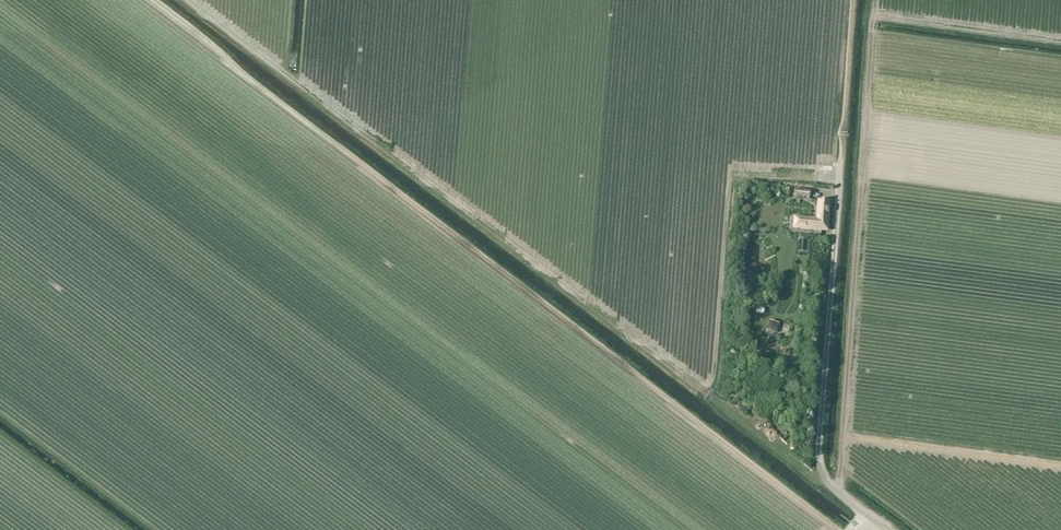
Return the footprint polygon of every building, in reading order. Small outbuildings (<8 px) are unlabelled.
[(795,190),(794,198),(810,199),(811,191),(795,190)] [(821,232),(822,226),(828,227),(831,202),(817,201),(816,220),(795,218),(794,229),(821,232)] [(774,323),(770,322),(768,331),(776,334),(778,329),(773,327),(774,323)]
